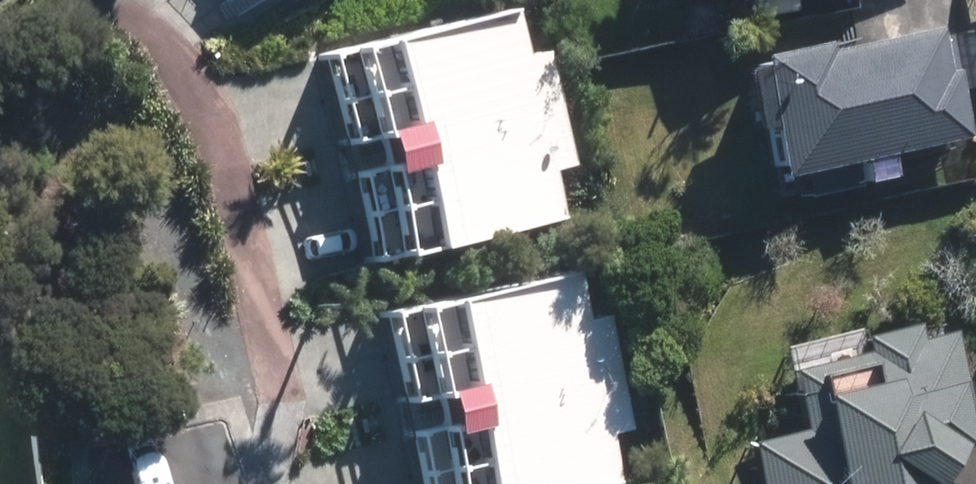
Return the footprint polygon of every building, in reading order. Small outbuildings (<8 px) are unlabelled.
[(515,19),(334,55),(376,261),(556,226),(515,19)] [(929,28),(764,64),(789,175),(953,139),(929,28)] [(392,314),(427,483),(610,483),(567,278),(392,314)] [(788,357),(804,429),(759,439),(769,483),(920,483),(911,445),(969,432),(944,322),(788,357)]
